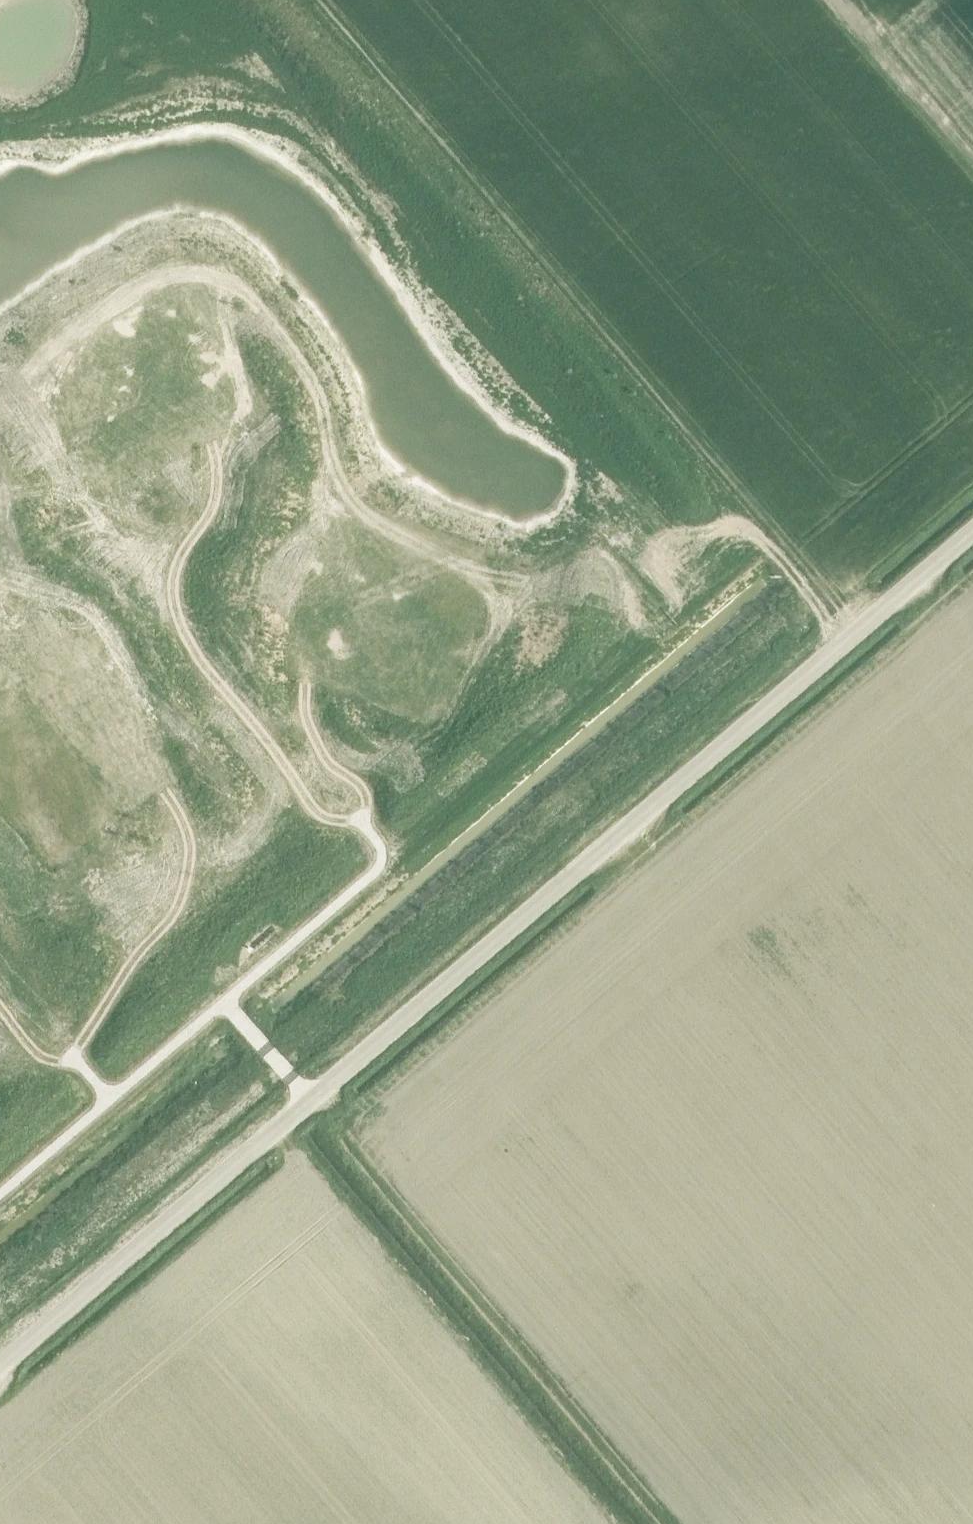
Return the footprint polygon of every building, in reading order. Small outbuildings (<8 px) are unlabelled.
[(53,1127),(71,1115),(65,1107),(47,1119),(53,1127)]
